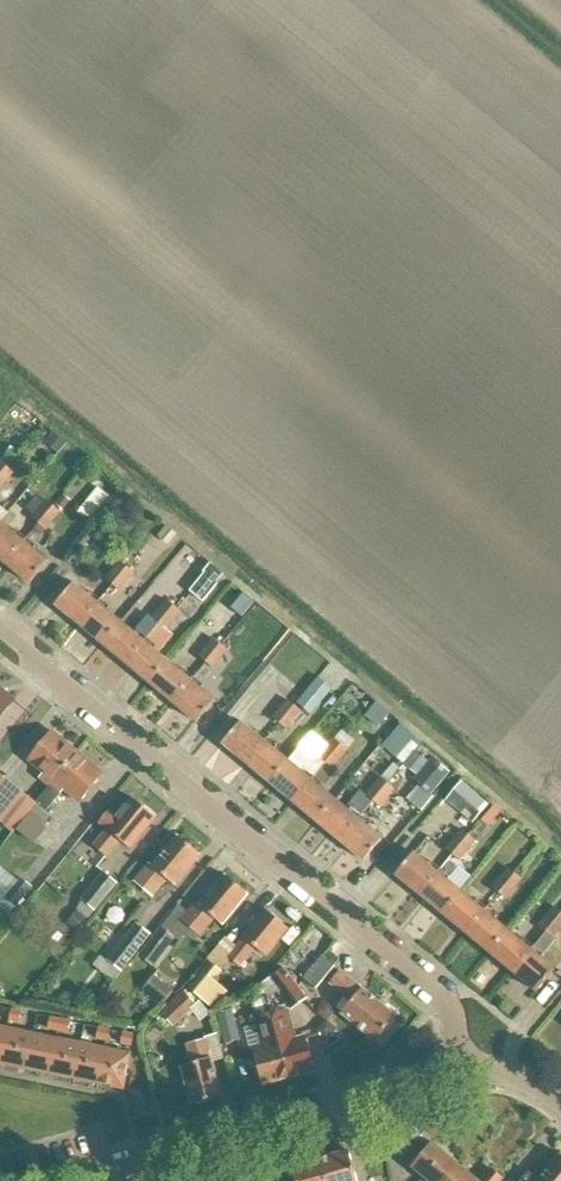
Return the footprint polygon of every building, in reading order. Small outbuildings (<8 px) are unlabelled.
[(13,474),(0,463),(0,478),(7,483),(14,474),(13,474)] [(78,514),(91,523),(111,498),(99,488),(78,514)] [(54,522),(61,513),(47,502),(40,511),(54,522)] [(54,522),(40,511),(33,520),(46,531),(54,522)] [(28,539),(18,531),(15,534),(1,523),(0,525),(0,560),(7,565),(25,543),(28,539)] [(169,544),(176,535),(168,528),(160,537),(169,544)] [(30,585),(46,567),(49,562),(34,550),(37,547),(28,539),(25,543),(7,565),(30,585)] [(120,563),(113,571),(127,583),(134,574),(120,563)] [(113,571),(106,580),(120,592),(127,583),(113,571)] [(217,587),(205,577),(190,595),(202,605),(217,587)] [(75,584),(56,606),(80,626),(102,600),(92,592),(89,595),(75,584)] [(102,600),(80,626),(103,645),(122,622),(109,611),(112,608),(102,600)] [(181,613),(180,612),(167,601),(160,610),(174,622),(181,613)] [(166,631),(174,622),(160,610),(153,619),(159,625),(166,631)] [(103,645),(126,665),(159,625),(148,616),(136,631),(137,632),(136,634),(122,622),(103,645)] [(159,625),(126,665),(150,685),(169,661),(160,653),(173,636),(166,631),(159,625)] [(221,660),(228,652),(214,640),(207,649),(221,660)] [(213,669),(221,660),(207,649),(199,657),(213,669)] [(173,704),(196,676),(186,668),(183,672),(169,661),(150,685),(173,704)] [(334,683),(345,672),(335,661),(323,673),(334,683)] [(173,704),(191,719),(197,724),(212,705),(217,700),(203,688),(206,684),(196,676),(173,704)] [(15,702),(0,689),(0,720),(15,702)] [(294,722),(302,713),(288,702),(280,710),(294,722)] [(379,728),(390,715),(377,704),(366,717),(379,728)] [(273,719),(287,731),(294,722),(280,710),(273,719)] [(247,765),(270,737),(260,729),(257,733),(243,721),(223,745),(247,765)] [(406,722),(387,743),(408,762),(427,740),(406,722)] [(52,732),(28,761),(44,774),(40,779),(51,788),(78,754),(52,732)] [(270,784),(291,760),(277,749),(280,745),(270,737),(247,765),(270,784)] [(341,761),(348,752),(335,740),(327,749),(341,761)] [(294,804),(317,775),(327,764),(320,758),(316,757),(302,746),(291,760),(270,784),(294,804)] [(334,770),(341,761),(327,749),(320,758),(327,764),(334,770)] [(80,804),(104,776),(78,754),(51,788),(36,805),(47,813),(65,791),(80,804)] [(430,797),(449,774),(432,760),(413,782),(430,797)] [(389,784),(401,770),(394,764),(382,779),(389,784)] [(317,823),(338,798),(324,787),(327,783),(317,775),(294,804),(317,823)] [(374,788),(388,799),(395,790),(381,779),(374,788)] [(447,804),(473,825),(488,806),(462,785),(447,804)] [(380,808),(388,799),(374,788),(366,797),(373,803),(380,808)] [(29,813),(36,805),(21,792),(11,804),(26,816),(29,813)] [(373,803),(366,797),(360,792),(348,807),(338,798),(317,823),(341,842),(364,814),(373,803)] [(157,819),(132,799),(117,817),(110,811),(99,824),(107,831),(93,848),(107,859),(120,842),(131,851),(157,819)] [(36,805),(29,813),(30,814),(17,830),(35,845),(48,829),(45,826),(52,818),(47,813),(36,805)] [(364,814),(341,842),(364,862),(385,837),(371,826),(374,822),(364,814)] [(475,842),(469,837),(462,831),(455,840),(468,851),(475,842)] [(201,856),(178,837),(153,867),(150,864),(134,883),(152,898),(167,881),(175,887),(201,856)] [(468,851),(455,840),(447,849),(461,860),(468,851)] [(420,896),(441,871),(431,863),(428,866),(414,855),(396,876),(420,896)] [(508,870),(501,879),(515,890),(522,881),(516,876),(508,870)] [(443,915),(461,894),(447,882),(450,879),(441,871),(420,896),(443,915)] [(82,900),(96,912),(117,887),(102,875),(82,900)] [(248,895),(225,876),(200,906),(197,904),(182,922),(200,938),(215,920),(222,927),(248,895)] [(501,879),(494,888),(507,899),(515,890),(501,879)] [(5,899),(15,908),(31,889),(20,880),(5,899)] [(461,894),(443,915),(467,935),(487,909),(478,901),(475,905),(461,894)] [(487,909),(467,935),(490,954),(508,932),(494,921),(497,917),(487,909)] [(555,909),(548,918),(560,928),(560,913),(555,909)] [(288,930),(266,912),(244,939),(245,940),(237,948),(226,939),(208,960),(211,963),(189,989),(214,1010),(229,993),(215,982),(223,973),(220,970),(229,959),(240,968),(256,949),(266,957),(288,930)] [(548,918),(541,927),(554,938),(560,929),(560,928),(548,918)] [(108,962),(122,972),(151,936),(137,926),(108,962)] [(162,930),(140,958),(153,969),(175,941),(162,930)] [(513,973),(534,948),(524,940),(521,944),(508,932),(490,954),(513,973)] [(544,956),(556,941),(547,933),(534,948),(544,956)] [(537,993),(555,972),(541,960),(544,956),(534,948),(513,973),(537,993)] [(322,959),(304,981),(317,992),(335,969),(322,959)] [(269,982),(278,994),(292,1012),(307,1000),(285,970),(269,982)] [(396,1018),(340,972),(330,984),(352,1002),(342,1015),(376,1043),(396,1018)] [(174,992),(154,977),(144,990),(164,1005),(174,992)] [(183,992),(161,1013),(175,1027),(197,1006),(183,992)] [(209,1015),(201,1004),(193,1010),(202,1021),(209,1015)] [(333,1015),(332,1010),(328,1006),(323,1006),(320,1009),(320,1015),(325,1018),(330,1018),(333,1015)] [(234,1010),(218,1014),(225,1045),(241,1041),(234,1010)] [(12,1011),(10,1023),(19,1024),(21,1012),(12,1011)] [(272,1016),(285,1064),(289,1080),(316,1072),(306,1037),(294,1041),(287,1012),(272,1016)] [(289,1080),(285,1064),(272,1016),(257,1020),(265,1049),(253,1052),(263,1087),(289,1080)] [(58,1034),(61,1021),(51,1019),(48,1031),(58,1034)] [(61,1021),(58,1034),(69,1036),(71,1023),(61,1021)] [(335,1031),(327,1023),(323,1028),(323,1035),(327,1040),(335,1031)] [(1,1064),(8,1031),(0,1029),(0,1064),(1,1064)] [(107,1043),(110,1031),(99,1029),(97,1041),(107,1043)] [(8,1031),(1,1064),(26,1070),(33,1036),(8,1031)] [(110,1031),(107,1043),(132,1049),(134,1036),(110,1031)] [(33,1036),(26,1070),(50,1074),(57,1041),(33,1036)] [(57,1041),(50,1074),(74,1080),(81,1046),(57,1041)] [(223,1098),(213,1064),(212,1059),(211,1059),(206,1041),(193,1044),(198,1063),(181,1067),(192,1107),(223,1098)] [(81,1046),(74,1080),(99,1085),(106,1051),(81,1046)] [(106,1051),(99,1085),(123,1090),(130,1056),(106,1051)] [(409,1136),(396,1139),(400,1154),(413,1150),(409,1136)] [(460,1168),(432,1144),(412,1168),(427,1180),(449,1180),(460,1168)] [(349,1152),(320,1160),(326,1180),(357,1180),(349,1152)] [(560,1155),(539,1180),(560,1180),(560,1156),(560,1155)] [(320,1160),(292,1168),(295,1180),(326,1180),(320,1160)] [(460,1168),(449,1180),(476,1180),(460,1168)] [(504,1180),(492,1170),(483,1180),(503,1180),(504,1180)] [(529,1173),(522,1180),(539,1180),(529,1173)]
